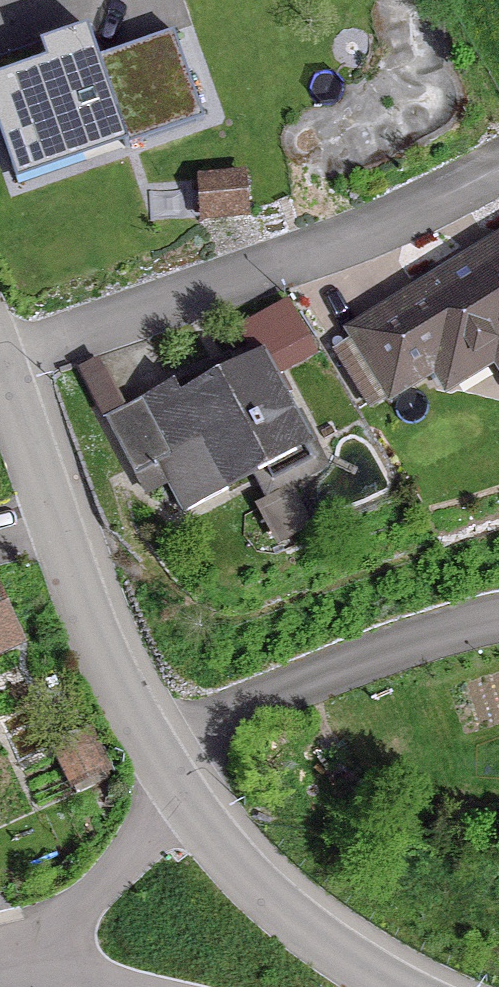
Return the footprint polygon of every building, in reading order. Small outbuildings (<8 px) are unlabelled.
[(81,39),(44,52),(50,72),(0,89),(0,132),(17,181),(118,146),(81,39)] [(332,353),(363,404),(386,390),(388,392),(432,365),(445,384),(485,359),(498,381),(498,244),(352,335),(354,338),(331,352),(332,353)] [(309,355),(295,328),(267,342),(281,369),(309,355)] [(174,398),(167,386),(103,420),(141,493),(164,481),(181,513),(223,492),(216,479),(243,465),(249,478),(261,471),(271,490),(312,469),(302,449),(312,444),(295,413),(285,418),(253,356),(174,398)] [(97,410),(113,402),(93,363),(78,371),(97,410)] [(302,525),(286,494),(257,509),(273,540),(302,525)] [(12,641),(0,616),(0,646),(12,641)] [(52,756),(65,784),(95,769),(78,732),(56,742),(52,756)]
